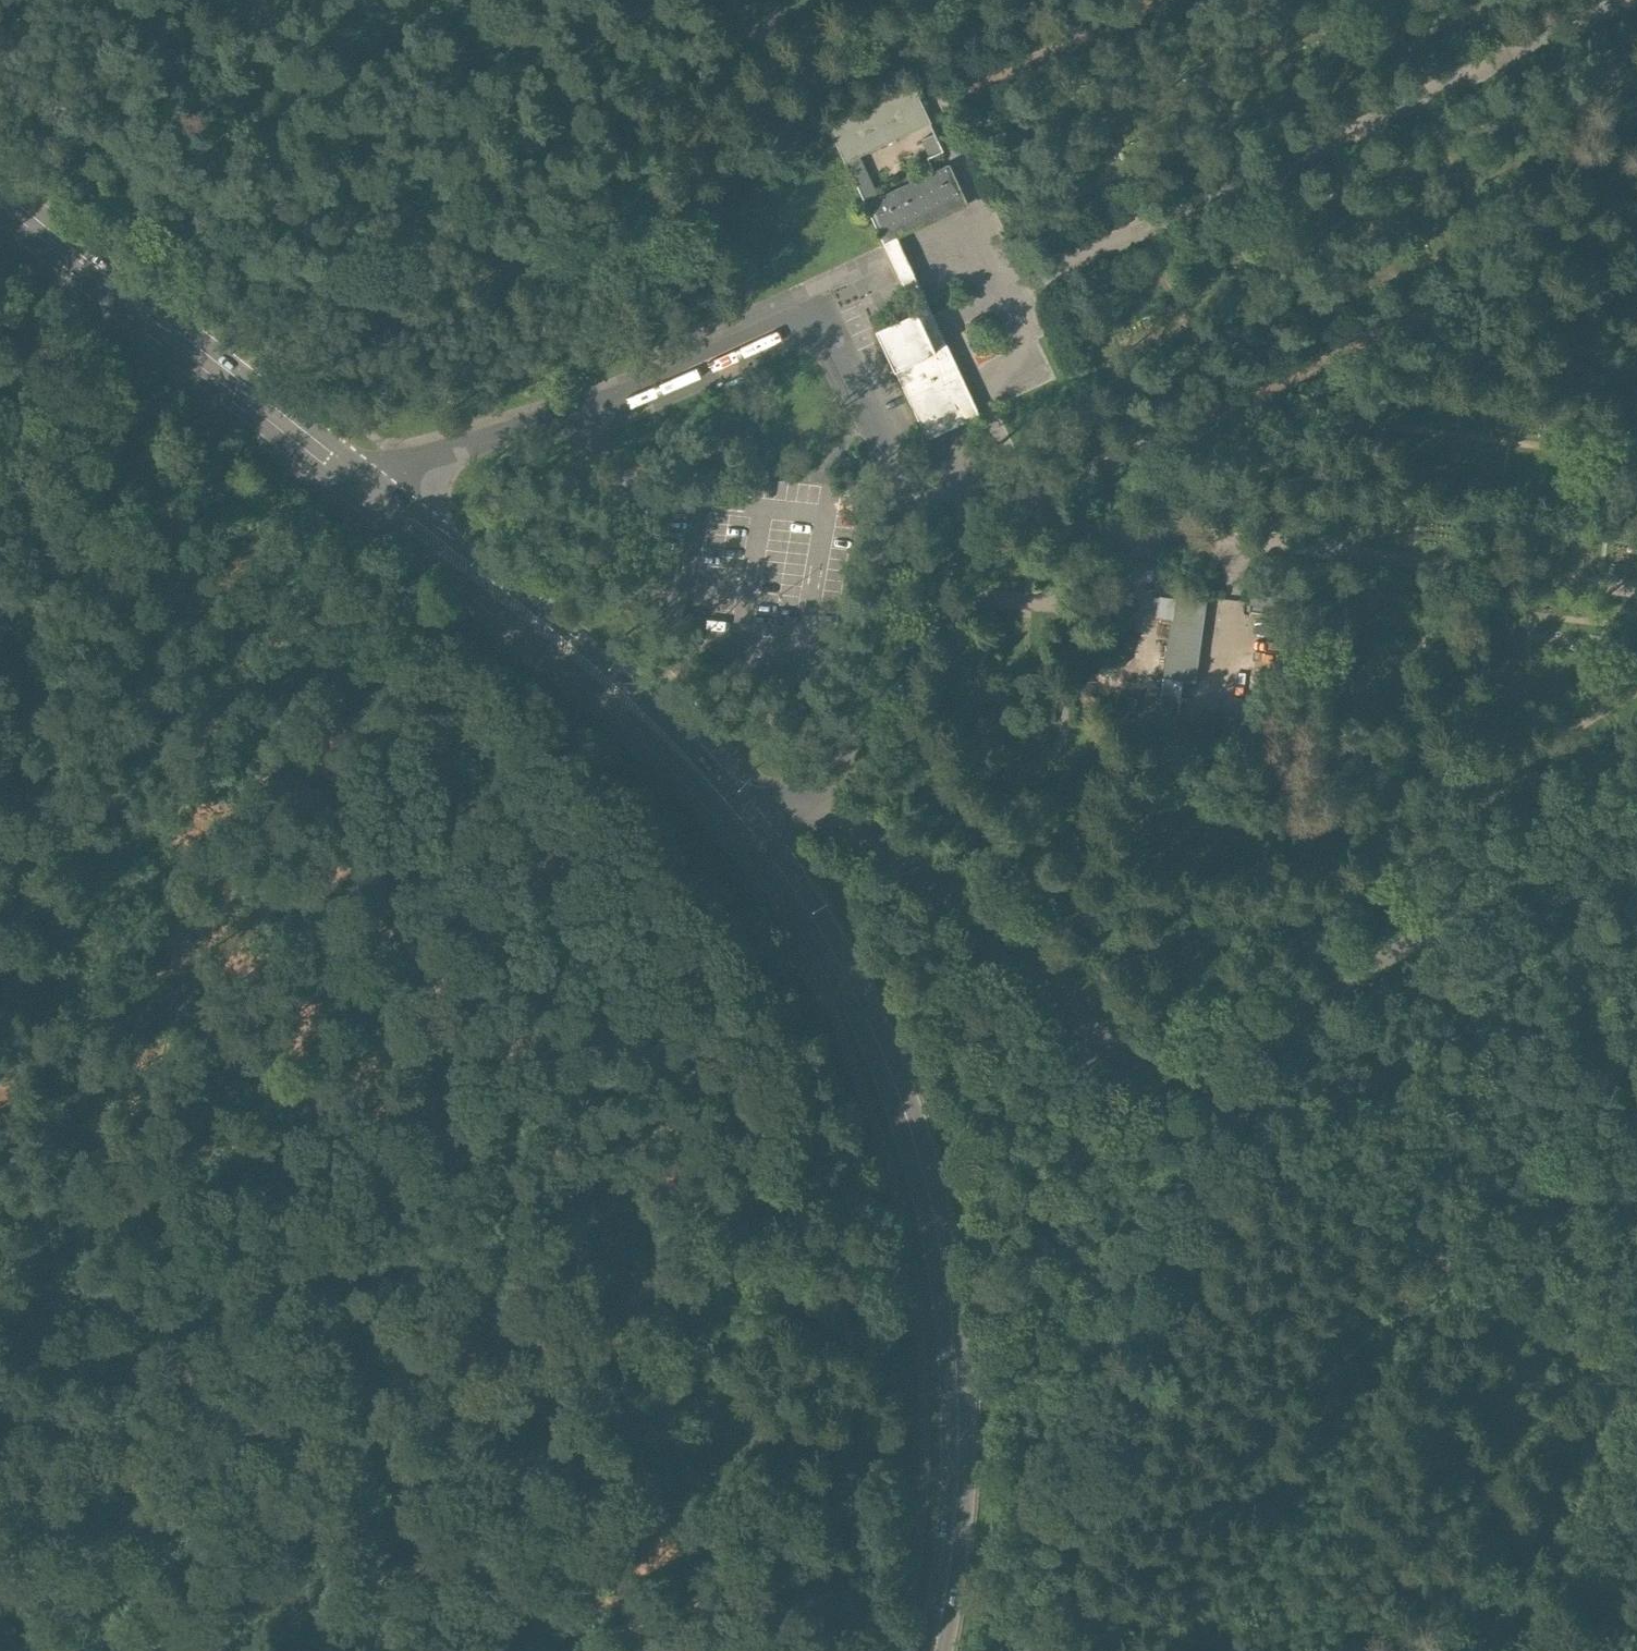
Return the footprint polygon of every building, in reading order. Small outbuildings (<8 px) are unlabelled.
[(915,308),(872,328),(926,442),(981,417),(927,303),(912,270),(897,240),(969,206),(948,162),(882,193),(864,154),(915,131),(929,161),(947,152),(913,79),(826,120),(885,246),(899,275),(915,308)] [(1290,583),(1254,578),(1251,605),(1287,610),(1290,583)] [(1210,597),(1172,592),(1157,696),(1183,699),(1185,686),(1197,687),(1210,597)]
